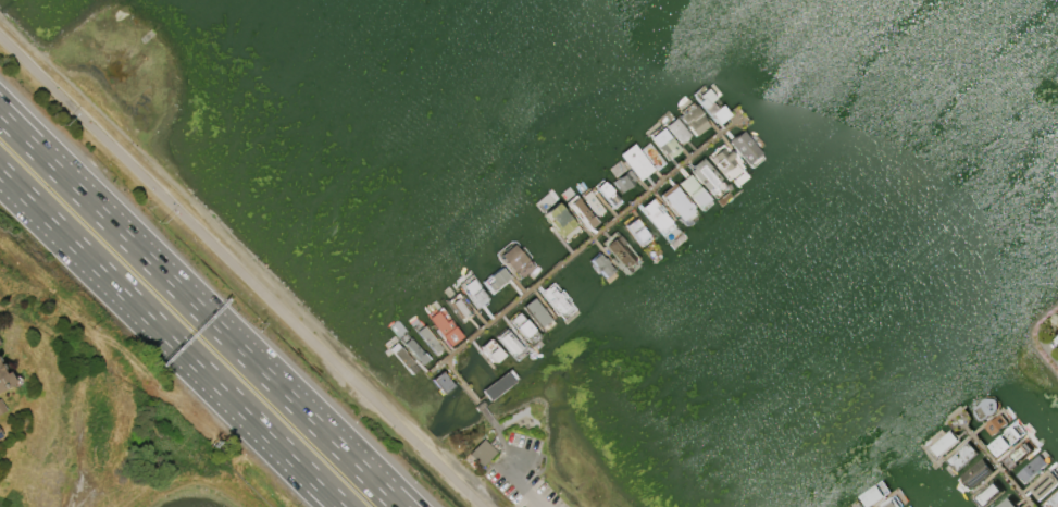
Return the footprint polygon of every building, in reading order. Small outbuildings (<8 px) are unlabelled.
[(694,96),(717,124),(729,114),(707,86),(694,96)] [(679,116),(694,137),(708,126),(693,107),(679,116)] [(667,125),(681,144),(689,136),(675,118),(667,125)] [(650,137),(668,160),(680,151),(662,127),(650,137)] [(730,141),(746,163),(760,153),(743,132),(730,141)] [(711,157),(729,181),(742,172),(724,147),(711,157)] [(628,159),(646,181),(655,173),(637,152),(628,159)] [(613,181),(623,195),(639,183),(622,159),(610,168),(618,178),(613,181)] [(690,170),(712,197),(725,186),(704,159),(690,170)] [(677,183),(699,208),(709,199),(687,174),(677,183)] [(602,181),(595,187),(614,210),(622,203),(602,181)] [(661,194),(682,221),(696,211),(675,184),(661,194)] [(582,195),(597,217),(605,212),(589,190),(582,195)] [(578,196),(570,202),(588,226),(597,220),(578,196)] [(642,209),(663,236),(676,226),(654,198),(642,209)] [(558,201),(544,212),(568,242),(582,231),(558,201)] [(624,225),(643,250),(652,243),(634,218),(624,225)] [(602,243),(627,272),(640,261),(615,232),(602,243)] [(498,253),(519,280),(534,268),(513,242),(498,253)] [(598,252),(589,261),(605,279),(614,270),(598,252)] [(501,269),(510,280),(494,293),(484,282),(501,269)] [(471,277),(459,286),(476,309),(488,300),(471,277)] [(552,282),(540,292),(559,316),(571,306),(552,282)] [(457,293),(474,316),(463,323),(446,300),(457,293)] [(533,297),(522,306),(542,329),(551,321),(533,297)] [(519,313),(540,336),(531,346),(509,322),(519,313)] [(420,320),(412,325),(436,356),(444,350),(420,320)] [(506,329),(522,348),(513,356),(496,336),(506,329)] [(406,333),(428,359),(422,364),(399,338),(406,333)] [(488,339),(502,356),(494,363),(480,347),(488,339)] [(395,342),(419,369),(412,375),(388,348),(395,342)] [(481,389),(489,400),(515,381),(507,370),(481,389)] [(12,383),(0,389),(0,371),(2,374),(5,372),(12,383)] [(441,371),(453,386),(443,395),(431,380),(441,371)] [(999,406),(980,420),(971,407),(989,393),(999,406)] [(999,412),(1008,422),(991,436),(983,426),(999,412)] [(1013,423),(1023,435),(997,457),(987,445),(1013,423)] [(949,429),(958,440),(938,455),(930,445),(949,429)] [(496,453),(481,468),(466,454),(482,438),(496,453)] [(967,438),(976,449),(956,469),(945,458),(967,438)] [(1028,438),(1036,448),(1011,469),(1004,459),(1028,438)] [(1040,452),(1048,461),(1023,483),(1015,473),(1040,452)] [(981,457),(992,470),(970,489),(959,475),(981,457)] [(1053,469),(1057,475),(1057,484),(1038,500),(1029,490),(1053,469)] [(996,478),(1005,489),(983,506),(973,495),(996,478)] [(882,480),(889,492),(868,506),(859,495),(882,480)] [(1043,503),(1057,489),(1057,506),(1047,506),(1043,503)] [(1007,496),(1018,506),(995,506),(1007,496)] [(893,497),(899,506),(879,506),(893,497)]
